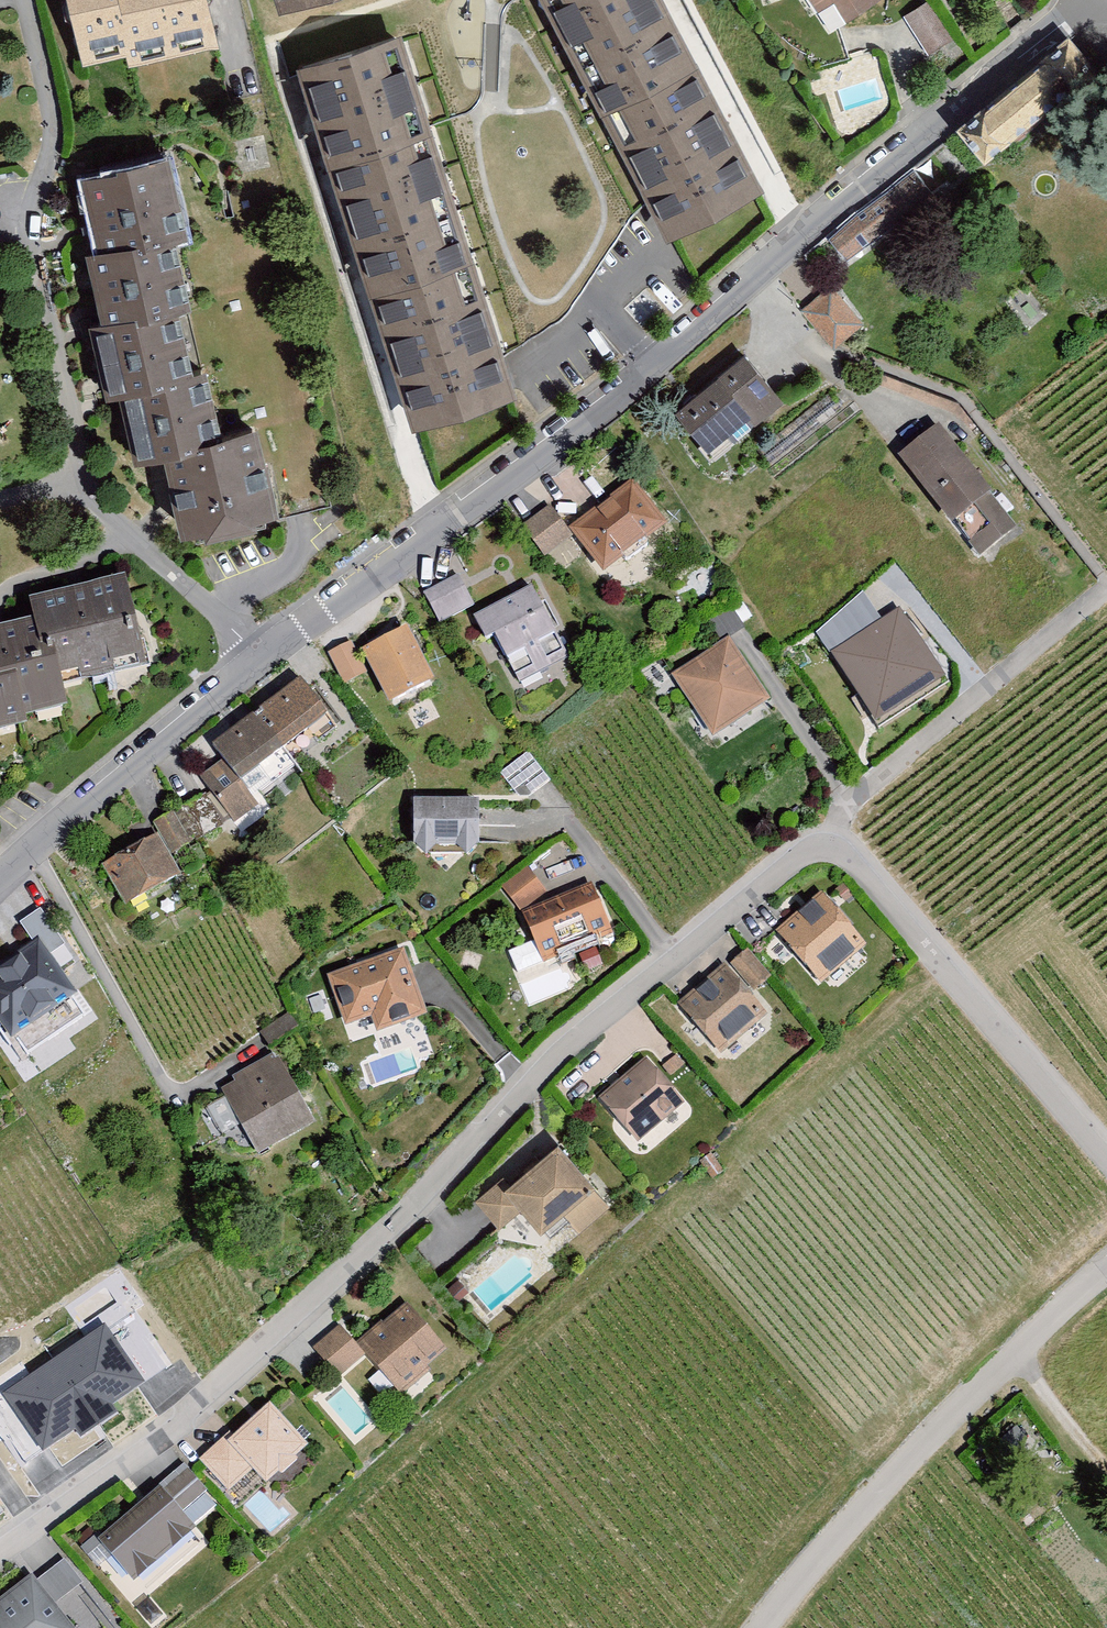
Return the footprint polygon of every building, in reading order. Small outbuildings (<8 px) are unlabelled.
[(81,61),(118,52),(122,67),(213,44),(202,0),(65,0),(81,61)] [(285,21),(349,0),(279,0),(285,21)] [(664,239),(758,188),(656,0),(535,0),(664,239)] [(810,14),(830,1),(842,19),(868,0),(801,0),(810,14)] [(927,2),(902,19),(927,54),(951,36),(927,2)] [(392,38),(291,70),(407,427),(508,395),(392,38)] [(951,136),(974,164),(1089,70),(1065,41),(951,136)] [(158,157),(68,177),(83,244),(71,247),(87,316),(70,320),(90,405),(112,400),(126,463),(155,456),(172,533),(264,512),(246,431),(208,440),(193,374),(177,378),(160,305),(174,302),(159,235),(175,232),(158,157)] [(836,236),(850,252),(895,213),(881,197),(836,236)] [(861,325),(830,285),(798,309),(829,350),(861,325)] [(778,406),(739,357),(666,415),(698,454),(741,419),(749,429),(778,406)] [(1011,528),(931,428),(894,458),(974,558),(1011,528)] [(663,529),(627,483),(564,532),(600,578),(663,529)] [(564,532),(547,508),(518,527),(539,560),(568,541),(564,532)] [(456,578),(419,594),(432,624),(469,609),(456,578)] [(121,579),(18,601),(23,624),(0,629),(0,731),(59,718),(54,694),(141,676),(121,579)] [(567,659),(531,586),(465,618),(478,644),(490,638),(513,686),(567,659)] [(941,676),(899,611),(835,652),(876,717),(941,676)] [(401,628),(354,652),(381,706),(429,683),(401,628)] [(764,704),(724,643),(668,680),(708,741),(764,704)] [(361,675),(347,645),(323,655),(337,686),(361,675)] [(336,730),(296,678),(207,746),(219,764),(247,798),(336,730)] [(543,782),(521,755),(499,772),(521,800),(543,782)] [(238,824),(256,810),(247,798),(219,764),(201,779),(238,824)] [(470,851),(474,805),(409,802),(406,850),(417,859),(430,850),(448,850),(460,861),(470,851)] [(171,858),(195,843),(175,811),(151,825),(171,858)] [(123,911),(176,880),(150,838),(98,869),(123,911)] [(501,889),(520,916),(546,896),(527,870),(501,889)] [(587,888),(520,916),(539,963),(607,935),(587,888)] [(863,944),(822,894),(773,934),(815,984),(863,944)] [(6,1042),(70,1000),(31,941),(0,962),(0,1034),(6,1042)] [(733,958),(754,988),(770,977),(750,947),(733,958)] [(420,1017),(398,954),(327,979),(343,1027),(368,1018),(373,1033),(420,1017)] [(762,1016),(721,966),(672,1007),(713,1056),(762,1016)] [(681,1105),(642,1058),(594,1098),(633,1145),(681,1105)] [(309,1119),(276,1059),(216,1093),(249,1152),(309,1119)] [(589,1186),(553,1145),(500,1189),(536,1231),(559,1215),(589,1186)] [(513,1213),(490,1185),(473,1199),(496,1227),(513,1213)] [(577,1233),(606,1205),(589,1186),(559,1215),(577,1233)] [(445,1350),(407,1304),(352,1350),(390,1395),(445,1350)] [(104,1323),(3,1390),(43,1450),(143,1383),(104,1323)] [(333,1330),(310,1349),(335,1380),(358,1361),(333,1330)] [(299,1451),(265,1410),(225,1443),(259,1484),(299,1451)] [(219,1441),(197,1459),(219,1486),(241,1468),(219,1441)] [(181,1467),(155,1489),(176,1515),(203,1493),(181,1467)] [(155,1489),(93,1540),(127,1582),(189,1531),(176,1515),(155,1489)] [(54,1599),(82,1584),(68,1557),(40,1571),(54,1599)] [(0,1604),(0,1627),(72,1627),(32,1578),(0,1604)]
